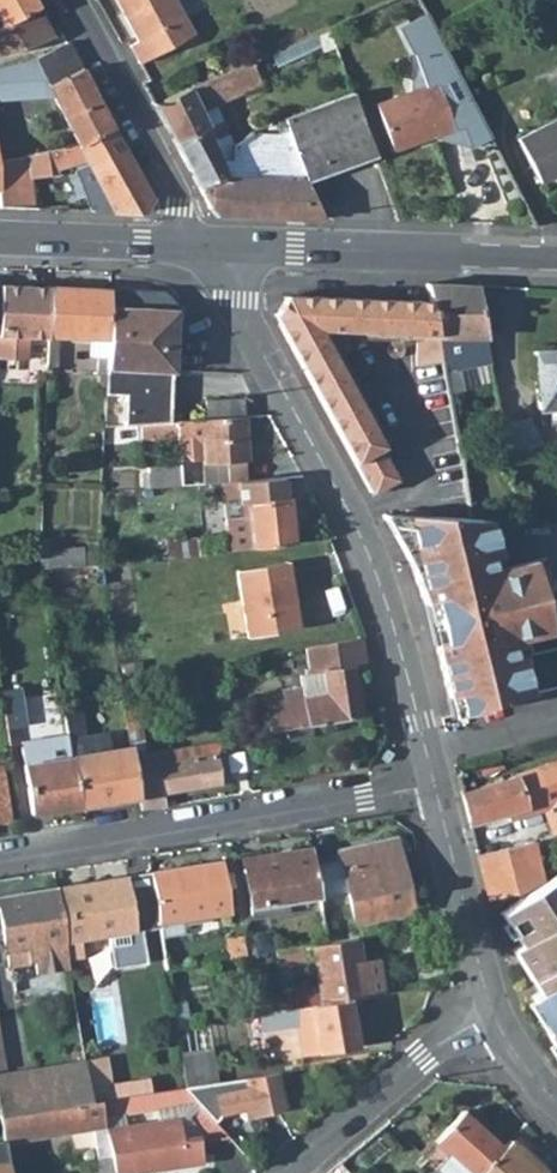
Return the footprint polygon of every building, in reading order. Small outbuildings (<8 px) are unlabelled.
[(34,0),(0,0),(0,55),(16,52),(54,36),(34,0)] [(138,62),(192,33),(175,0),(116,0),(137,40),(129,44),(138,62)] [(315,35),(321,53),(335,47),(328,29),(315,35)] [(33,90),(48,86),(60,110),(79,147),(112,128),(68,42),(36,59),(0,68),(0,97),(33,90)] [(154,104),(208,207),(214,183),(228,180),(219,158),(229,159),(230,145),(232,144),(222,121),(207,127),(201,112),(215,106),(262,85),(252,63),(251,61),(190,87),(154,104)] [(376,104),(392,150),(453,128),(437,82),(376,104)] [(33,90),(47,116),(60,110),(48,86),(33,90)] [(208,207),(216,217),(324,218),(307,182),(376,156),(352,92),(276,120),(276,133),(251,131),(232,144),(230,145),(229,159),(219,158),(228,180),(214,183),(208,207)] [(201,112),(207,127),(222,121),(215,106),(201,112)] [(540,181),(556,172),(556,119),(519,137),(540,181)] [(85,157),(88,164),(123,146),(112,128),(79,147),(47,152),(50,174),(57,173),(56,166),(85,157)] [(152,198),(123,146),(88,164),(88,166),(111,211),(142,211),(152,198)] [(32,208),(28,177),(50,174),(47,152),(0,160),(0,207),(32,208)] [(90,209),(111,211),(88,166),(75,171),(90,209)] [(435,337),(436,337),(441,359),(443,372),(489,362),(484,338),(485,338),(474,284),(427,282),(432,300),(435,337)] [(49,287),(1,286),(0,292),(0,294),(0,359),(26,360),(27,337),(47,337),(49,287)] [(47,337),(46,370),(56,371),(58,336),(89,337),(107,338),(109,290),(49,287),(47,337)] [(105,374),(102,427),(140,424),(169,422),(174,307),(163,292),(109,290),(107,338),(106,356),(105,374)] [(272,314),(278,324),(295,296),(285,295),(272,314)] [(278,324),(370,492),(374,493),(398,480),(380,448),(383,447),(319,329),(415,332),(415,363),(441,359),(436,337),(435,337),(432,300),(295,296),(278,324)] [(96,356),(106,356),(107,338),(89,337),(88,356),(96,356)] [(537,407),(556,405),(556,347),(533,349),(537,407)] [(96,356),(95,374),(105,374),(106,356),(96,356)] [(447,393),(448,403),(460,401),(459,391),(447,393)] [(205,402),(206,420),(243,417),(242,399),(205,402)] [(140,424),(141,438),(176,436),(177,447),(191,460),(202,460),(204,459),(204,461),(243,459),(246,459),(243,417),(206,420),(169,422),(140,424)] [(500,422),(506,455),(545,448),(528,417),(500,422)] [(204,459),(202,460),(203,483),(221,482),(245,480),(243,459),(204,461),(204,459)] [(148,467),(149,487),(181,485),(179,464),(148,467)] [(228,550),(293,544),(288,498),(284,499),(282,478),(245,480),(221,482),(228,550)] [(487,520),(383,516),(410,565),(424,603),(425,602),(447,698),(454,696),(458,715),(483,708),(482,706),(528,694),(516,641),(550,634),(534,563),(500,571),(490,525),(487,520)] [(196,536),(169,539),(171,556),(198,553),(196,536)] [(39,554),(40,568),(84,565),(83,551),(82,546),(50,548),(49,553),(39,554)] [(83,551),(84,565),(96,564),(96,549),(83,551)] [(40,568),(42,581),(86,578),(102,577),(100,564),(96,564),(84,565),(40,568)] [(238,572),(248,636),(298,628),(287,564),(238,572)] [(86,578),(87,586),(103,585),(102,577),(86,578)] [(266,704),(271,731),(361,716),(354,666),(365,664),(361,638),(306,647),(310,674),(299,674),(301,688),(281,691),(282,701),(266,704)] [(117,665),(119,678),(143,674),(141,660),(117,665)] [(8,749),(30,745),(25,716),(21,686),(0,689),(0,697),(1,705),(8,749)] [(451,716),(458,715),(454,696),(447,698),(451,716)] [(61,701),(63,709),(78,706),(77,699),(61,701)] [(127,728),(131,754),(146,752),(145,742),(139,703),(123,706),(127,728)] [(8,749),(1,705),(0,705),(0,750),(8,749)] [(79,807),(138,797),(131,754),(127,728),(119,730),(122,747),(111,749),(107,731),(83,735),(78,706),(63,709),(71,757),(79,807)] [(25,716),(30,745),(37,744),(32,715),(25,716)] [(145,742),(146,752),(163,749),(162,739),(145,742)] [(131,754),(138,797),(140,810),(165,805),(162,791),(218,781),(217,774),(226,773),(220,740),(163,749),(146,752),(131,754)] [(21,764),(29,814),(79,807),(71,757),(21,764)] [(460,793),(468,822),(506,812),(509,820),(543,808),(552,833),(556,831),(556,760),(460,793)] [(217,774),(218,781),(228,779),(226,773),(217,774)] [(347,889),(355,924),(412,911),(394,837),(338,850),(340,858),(342,870),(315,877),(319,896),(347,889)] [(515,892),(515,894),(541,883),(533,842),(476,854),(488,899),(515,892)] [(242,858),(250,907),(251,919),(288,913),(287,901),(319,896),(315,877),(313,865),(310,847),(242,858)] [(313,865),(315,877),(342,870),(340,858),(313,865)] [(158,924),(160,936),(182,933),(180,921),(227,914),(220,863),(150,873),(158,924)] [(150,873),(56,888),(67,956),(82,954),(80,937),(107,932),(113,965),(145,960),(140,927),(158,924),(150,873)] [(539,992),(531,996),(551,1029),(546,1033),(556,1051),(556,874),(541,883),(500,910),(520,943),(513,948),(539,992)] [(9,967),(35,962),(37,974),(69,969),(67,956),(56,888),(0,898),(0,917),(9,967)] [(243,941),(245,956),(274,951),(276,951),(273,930),(251,933),(253,940),(243,941)] [(229,959),(245,956),(243,941),(242,935),(226,938),(229,959)] [(289,1009),(350,999),(366,996),(381,994),(383,993),(377,958),(360,961),(356,937),(326,942),(311,945),(317,982),(285,987),(288,1001),(289,1009)] [(303,961),(301,947),(276,951),(274,951),(277,966),(303,961)] [(248,1036),(248,1038),(264,1035),(263,1028),(278,1026),(294,1023),(299,1056),(358,1046),(350,999),(289,1009),(245,1016),(246,1022),(248,1036)] [(170,1003),(174,1028),(176,1028),(189,1025),(185,1001),(170,1003)] [(244,1008),(245,1016),(289,1009),(288,1001),(244,1008)] [(176,1028),(185,1086),(217,1081),(207,1022),(189,1025),(176,1028)] [(239,1023),(241,1037),(248,1036),(246,1022),(239,1023)] [(278,1026),(283,1058),(299,1056),(294,1023),(278,1026)] [(99,1057),(84,1060),(91,1102),(99,1101),(135,1095),(134,1084),(105,1088),(99,1057)] [(91,1102),(84,1060),(0,1073),(0,1116),(91,1102)] [(220,1114),(251,1107),(253,1116),(278,1110),(285,1103),(277,1071),(244,1077),(217,1081),(185,1086),(182,1087),(197,1103),(200,1105),(210,1116),(220,1114)] [(99,1101),(103,1117),(159,1109),(197,1103),(182,1087),(135,1095),(99,1101)] [(3,1141),(72,1130),(90,1128),(93,1146),(99,1172),(115,1172),(105,1130),(103,1117),(99,1101),(91,1102),(0,1116),(0,1122),(3,1141)] [(198,1134),(199,1140),(205,1139),(188,1116),(200,1105),(197,1103),(159,1109),(162,1121),(178,1118),(182,1138),(198,1134)] [(188,1116),(205,1139),(228,1136),(213,1120),(210,1116),(200,1105),(188,1116)] [(503,1147),(463,1111),(423,1156),(442,1172),(480,1172),(503,1147)] [(115,1172),(116,1172),(202,1160),(199,1140),(198,1134),(182,1138),(178,1118),(162,1121),(105,1130),(115,1172)] [(72,1130),(74,1149),(93,1146),(90,1128),(72,1130)] [(510,1140),(503,1147),(480,1172),(545,1172),(510,1140)]
